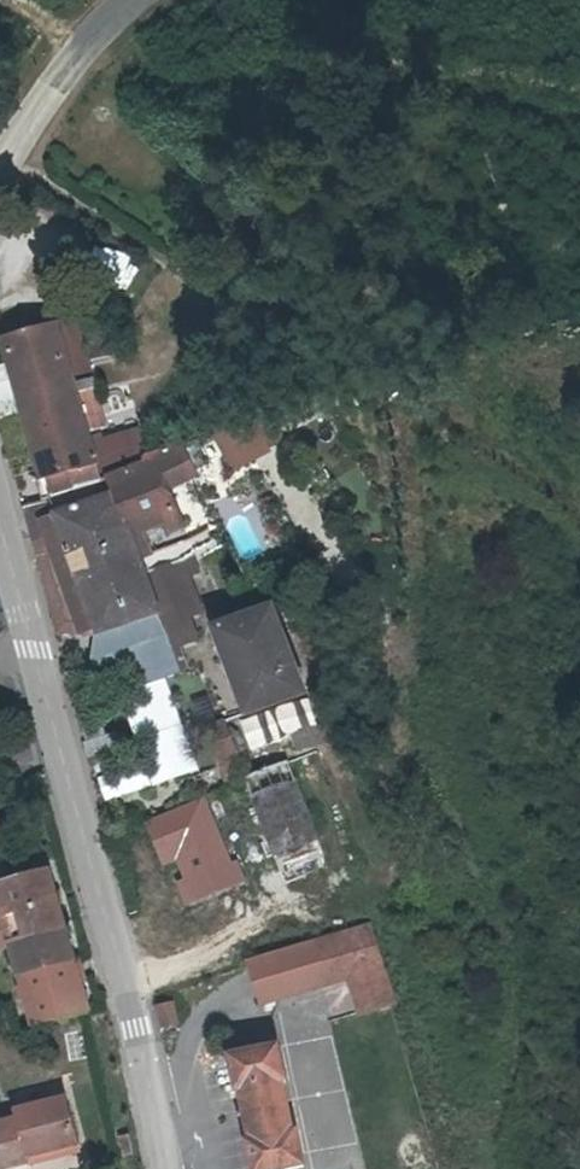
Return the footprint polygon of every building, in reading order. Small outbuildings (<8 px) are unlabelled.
[(43,328),(66,322),(62,309),(18,320),(22,333),(43,328)] [(75,438),(94,433),(86,401),(82,402),(79,390),(83,389),(76,363),(68,331),(68,330),(66,322),(47,327),(43,328),(22,333),(18,320),(0,325),(0,367),(22,451),(34,499),(90,478),(117,468),(111,442),(79,451),(75,438)] [(112,320),(80,327),(89,360),(103,357),(119,354),(112,320)] [(81,361),(89,360),(80,327),(74,328),(81,361)] [(11,411),(3,381),(0,382),(0,414),(11,411)] [(265,400),(211,431),(232,469),(286,438),(265,400)] [(111,442),(117,468),(134,466),(126,438),(111,442)] [(92,643),(151,623),(156,621),(171,654),(166,656),(175,679),(191,672),(183,651),(197,646),(187,622),(200,616),(185,579),(196,574),(190,556),(210,548),(198,518),(179,525),(148,465),(134,466),(117,468),(90,478),(34,499),(4,510),(22,563),(23,566),(24,568),(25,568),(27,567),(49,631),(57,635),(78,633),(79,636),(83,638),(90,637),(92,643)] [(27,567),(25,568),(50,645),(92,643),(90,637),(83,638),(79,636),(78,633),(57,635),(49,631),(27,567)] [(219,636),(254,717),(306,694),(268,614),(249,623),(219,636)] [(165,656),(166,656),(171,654),(156,621),(151,623),(165,656)] [(165,656),(148,663),(158,686),(175,679),(166,656),(165,656)] [(306,729),(301,703),(278,707),(283,733),(306,729)] [(208,740),(215,759),(234,752),(228,733),(208,740)] [(318,842),(301,790),(263,804),(281,855),(318,842)] [(207,801),(145,825),(162,867),(177,862),(185,881),(177,884),(185,905),(240,884),(207,801)] [(39,873),(0,884),(0,943),(23,1026),(78,1011),(39,873)] [(347,983),(375,972),(361,933),(285,962),(299,1001),(347,983)] [(285,962),(247,977),(261,1017),(299,1001),(285,962)] [(388,1010),(375,972),(347,983),(360,1019),(388,1010)] [(152,1045),(165,1042),(161,1024),(148,1027),(152,1045)] [(269,1053),(242,1058),(216,1064),(237,1168),(292,1168),(269,1053)] [(12,1117),(11,1110),(6,1092),(0,1094),(0,1120),(12,1117)] [(67,1147),(57,1100),(11,1110),(12,1117),(0,1120),(0,1168),(18,1168),(28,1167),(26,1156),(67,1147)] [(68,1159),(67,1147),(26,1156),(28,1167),(68,1159)]
